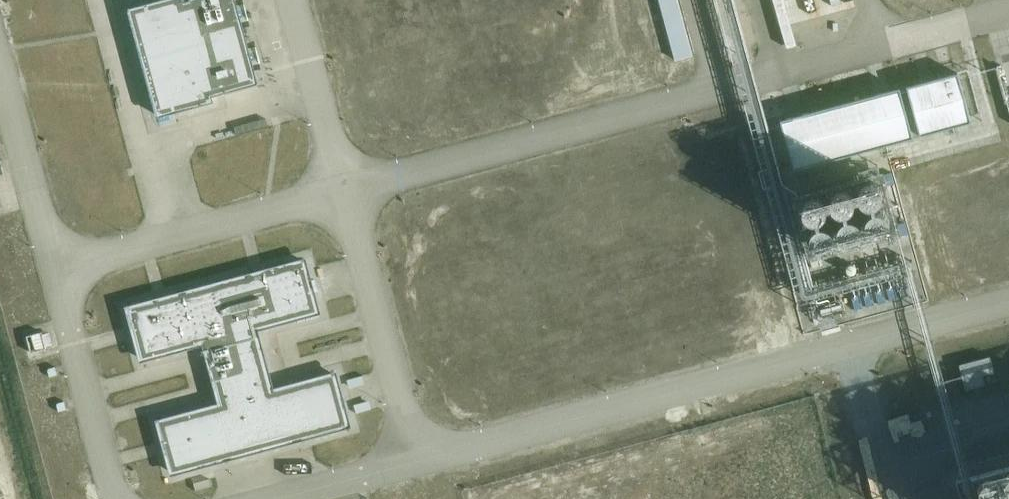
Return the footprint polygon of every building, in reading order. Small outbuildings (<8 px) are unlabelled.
[(236,0),(154,0),(128,7),(157,116),(213,101),(211,95),(258,83),(236,0)] [(920,135),(970,121),(957,72),(907,86),(920,135)] [(794,169),(912,137),(899,88),(781,120),(794,169)] [(273,387),(258,330),(321,312),(306,255),(124,305),(139,362),(202,344),(217,401),(155,418),(170,474),(350,425),(336,370),(273,387)] [(53,342),(63,340),(59,325),(49,327),(53,342)] [(27,335),(31,351),(46,347),(46,346),(52,344),(49,332),(43,334),(42,331),(27,335)] [(965,389),(984,384),(982,374),(993,371),(989,356),(959,364),(965,389)] [(55,366),(47,368),(49,376),(57,374),(55,366)] [(941,394),(893,405),(898,429),(946,419),(941,394)] [(64,400),(57,402),(59,410),(66,408),(64,400)] [(972,478),(977,498),(1008,498),(1008,468),(972,478)]
